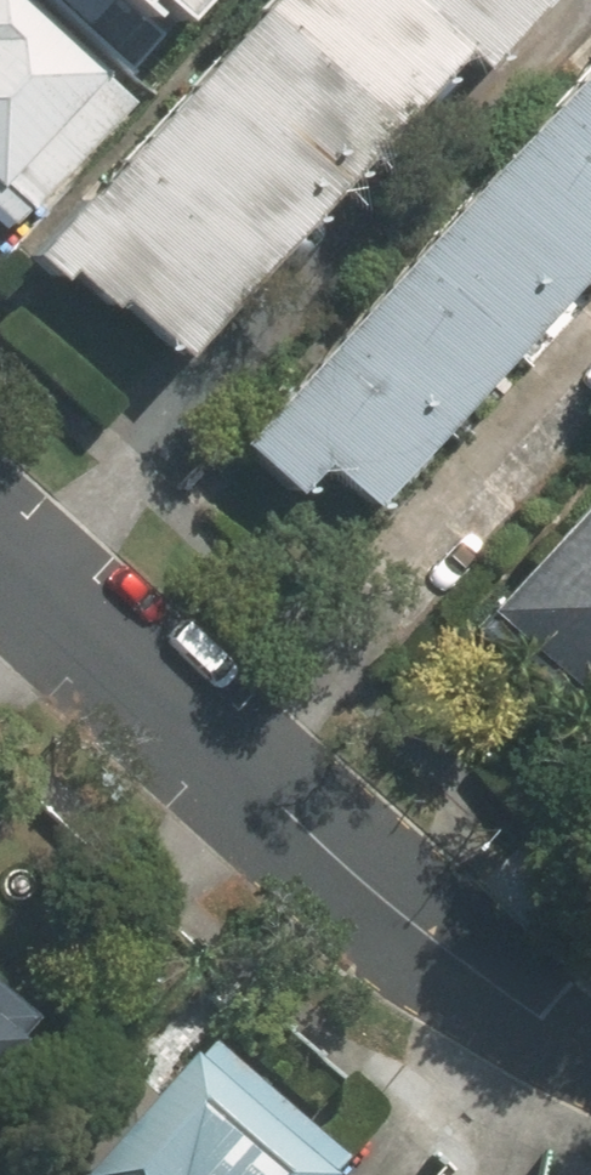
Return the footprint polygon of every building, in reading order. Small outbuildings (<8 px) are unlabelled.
[(20,0),(0,0),(0,217),(10,228),(130,115),(20,0)] [(191,388),(521,51),(468,0),(258,0),(31,233),(191,388)] [(149,42),(187,0),(101,0),(149,42)] [(590,337),(590,54),(573,39),(227,461),(385,589),(590,337)] [(490,609),(590,699),(590,496),(490,609)] [(194,1066),(102,1174),(325,1174),(194,1066)]
